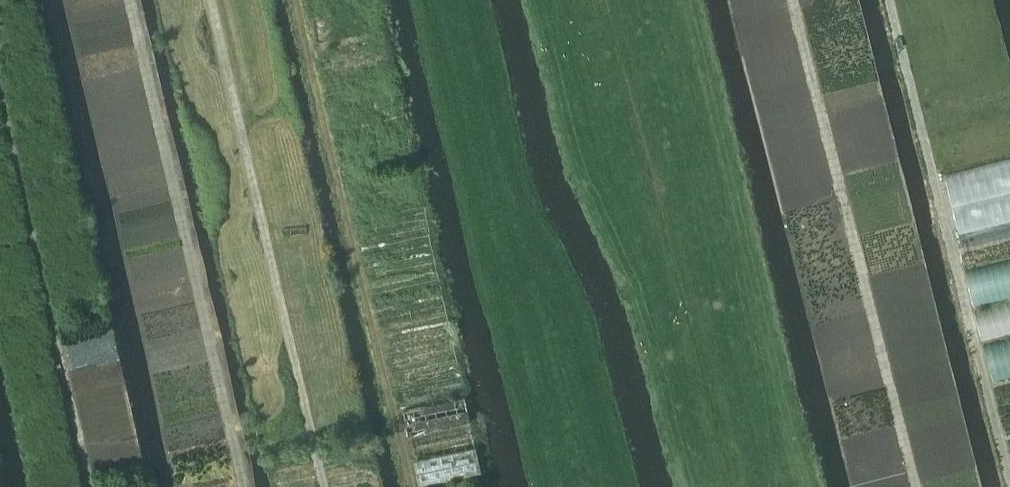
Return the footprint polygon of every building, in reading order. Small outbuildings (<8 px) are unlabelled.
[(962,262),(1009,250),(1009,226),(956,239),(962,262)] [(974,304),(1009,295),(1009,261),(966,272),(974,304)] [(981,337),(1009,330),(1009,305),(975,313),(981,337)] [(991,378),(1009,374),(1009,340),(983,346),(991,378)] [(403,409),(409,435),(470,421),(465,395),(403,409)] [(470,421),(409,435),(419,485),(481,471),(470,421)]
